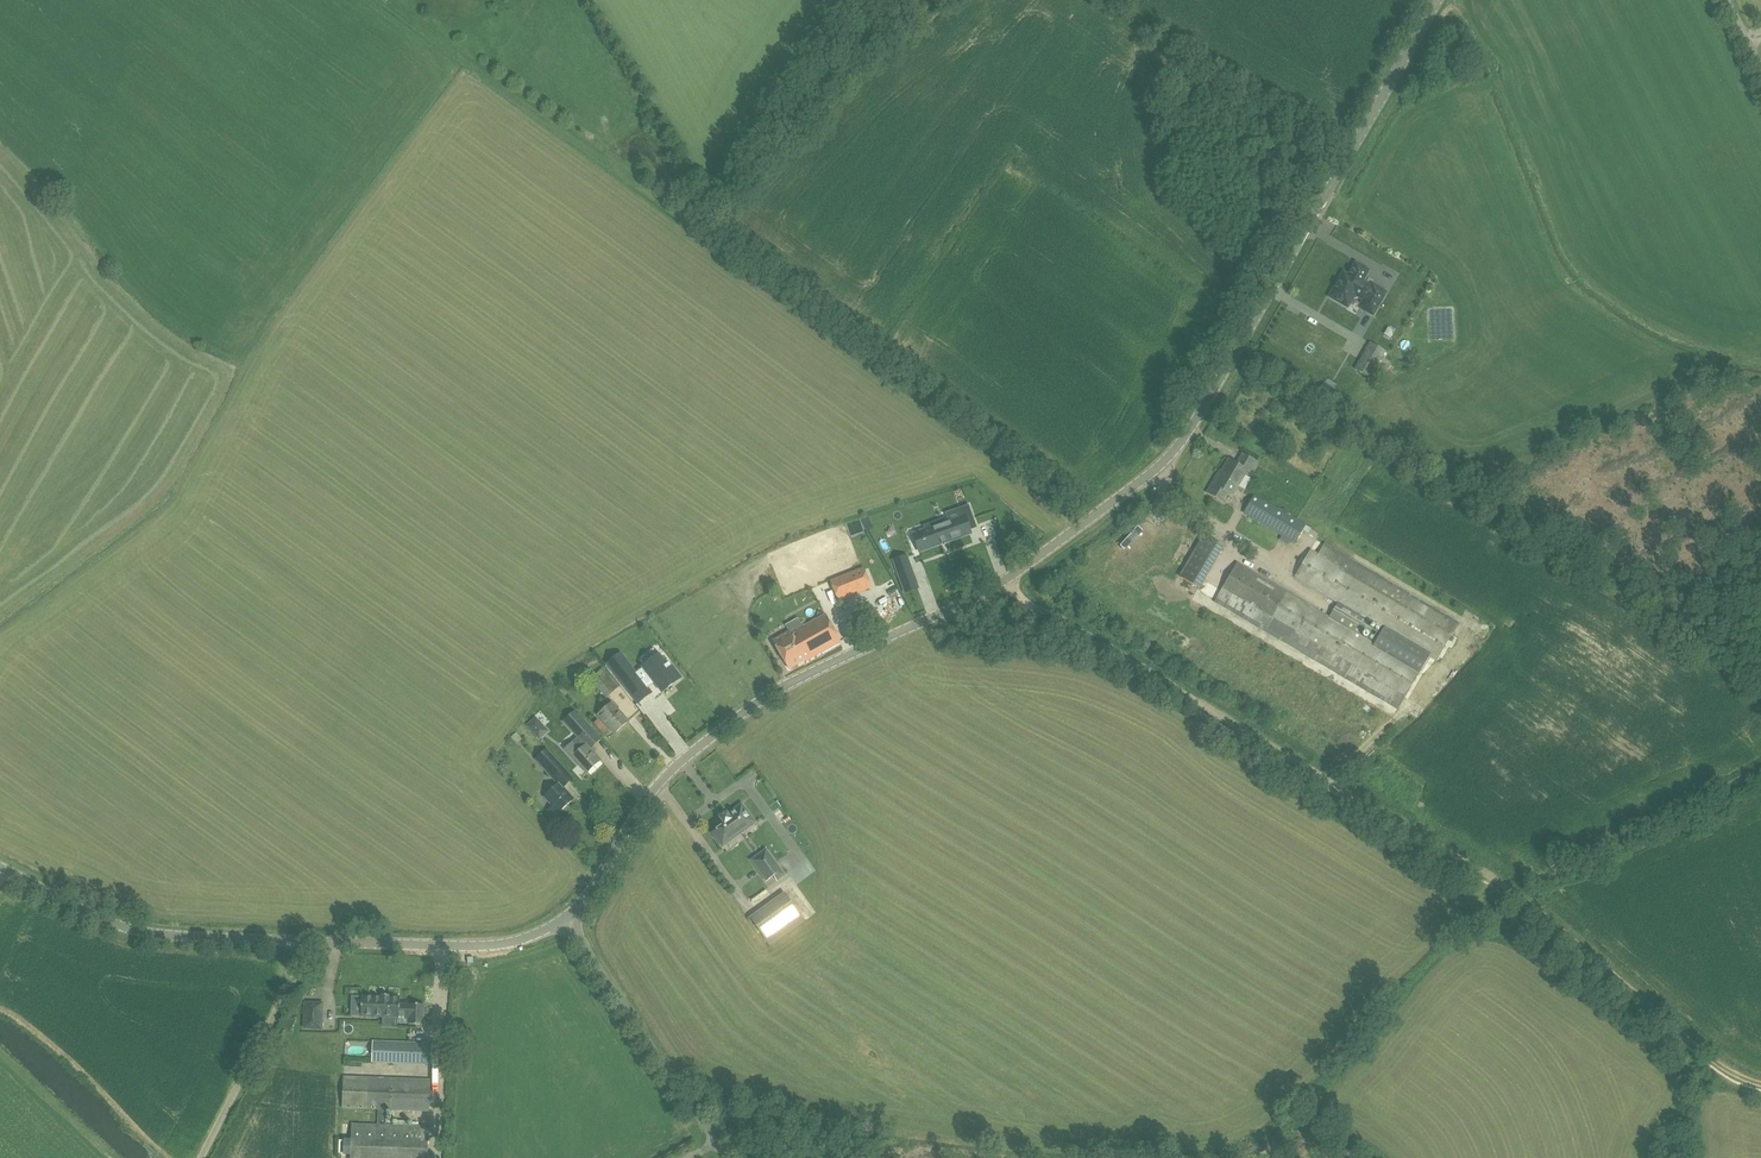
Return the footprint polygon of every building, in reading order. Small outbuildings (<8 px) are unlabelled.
[(1356,264),(1349,277),(1354,280),(1351,285),(1371,297),(1372,300),(1380,304),(1385,293),(1373,286),(1371,288),(1362,282),(1368,271),(1356,264)] [(1351,285),(1354,280),(1349,277),(1346,275),(1331,300),(1346,309),(1354,296),(1363,302),(1359,308),(1372,316),(1380,304),(1372,300),(1371,297),(1351,285)] [(1372,379),(1387,351),(1370,342),(1355,369),(1372,379)] [(1228,492),(1232,495),(1247,471),(1250,473),(1256,462),(1243,454),(1237,464),(1229,460),(1222,472),(1220,470),(1207,492),(1223,502),(1228,492)] [(1295,543),(1303,530),(1306,525),(1254,496),(1244,514),(1295,543)] [(1164,520),(1169,515),(1169,514),(1163,509),(1156,516),(1161,522),(1164,520)] [(922,530),(918,532),(922,547),(965,534),(963,528),(970,525),(966,511),(953,515),(954,520),(942,524),(942,522),(921,528),(922,530)] [(1204,535),(1179,577),(1200,589),(1224,547),(1204,535)] [(1324,543),(1318,553),(1452,632),(1458,622),(1391,583),(1325,544),(1324,543)] [(1311,550),(1294,577),(1337,603),(1329,616),(1360,635),(1368,621),(1383,629),(1429,656),(1436,661),(1453,633),(1452,632),(1318,553),(1311,550)] [(912,572),(907,556),(894,561),(899,577),(912,572)] [(1374,643),(1237,563),(1221,590),(1404,698),(1404,699),(1421,671),(1374,643)] [(864,567),(831,580),(839,599),(871,586),(864,567)] [(1221,590),(1214,603),(1306,656),(1398,709),(1402,702),(1403,699),(1404,698),(1221,590)] [(807,661),(840,642),(825,614),(791,633),(790,631),(774,640),(789,669),(806,659),(807,661)] [(1383,629),(1374,643),(1421,671),(1421,670),(1429,656),(1383,629)] [(653,695),(621,654),(608,665),(639,705),(653,695)] [(661,657),(644,670),(664,695),(682,680),(671,665),(668,667),(661,657)] [(607,697),(619,687),(606,673),(602,677),(595,683),(607,697)] [(615,733),(629,721),(612,702),(598,715),(615,733)] [(587,773),(601,760),(592,750),(602,739),(575,711),(563,723),(577,738),(565,749),(587,773)] [(536,734),(540,739),(549,730),(545,726),(536,734)] [(563,789),(575,778),(547,749),(535,760),(563,789)] [(558,785),(545,797),(553,806),(549,810),(554,815),(558,811),(560,813),(574,800),(558,785)] [(713,833),(723,846),(755,823),(752,819),(751,817),(750,814),(749,812),(748,811),(746,810),(745,809),(742,805),(728,814),(727,812),(719,818),(724,825),(713,833)] [(767,881),(781,870),(770,854),(762,860),(759,855),(752,860),(767,881)] [(769,945),(805,920),(785,892),(750,917),(769,945)] [(377,1018),(386,1018),(386,1014),(387,1014),(387,1005),(388,1005),(388,999),(378,999),(378,998),(362,997),(361,1018),(377,1018)] [(322,1028),(323,1004),(306,1003),(305,1028),(322,1028)] [(386,1025),(397,1026),(397,1027),(404,1027),(404,1026),(424,1027),(425,1007),(388,1005),(387,1005),(387,1014),(386,1014),(386,1018),(386,1025)] [(373,1062),(417,1064),(431,1065),(432,1043),(374,1041),(373,1062)] [(431,1079),(344,1076),(343,1108),(378,1110),(378,1125),(386,1125),(387,1110),(430,1112),(431,1079)] [(352,1124),(351,1157),(428,1157),(429,1126),(386,1125),(378,1125),(352,1124)]
